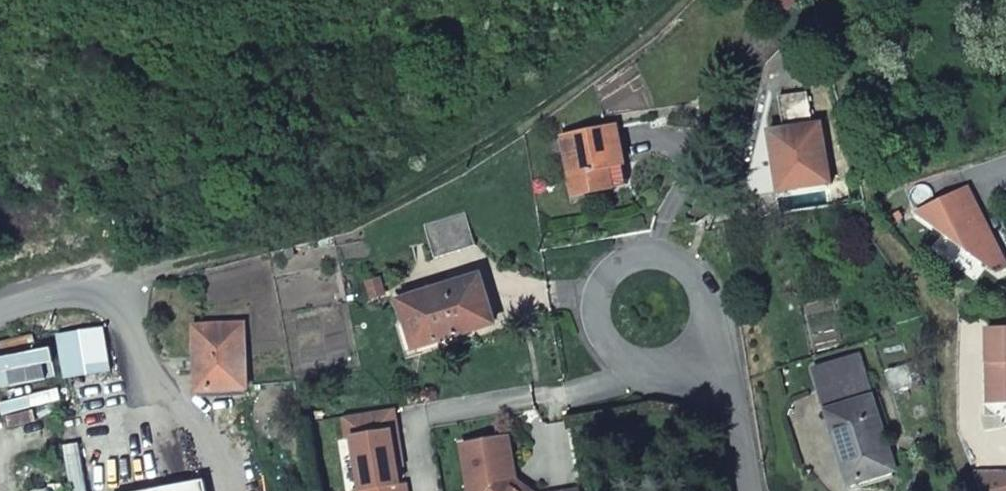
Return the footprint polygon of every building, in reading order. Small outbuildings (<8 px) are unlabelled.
[(807,93),(779,98),(785,130),(769,132),(772,154),(779,153),(786,192),(830,185),(821,124),(812,125),(807,93)] [(563,134),(577,194),(615,185),(609,163),(625,160),(616,122),(563,134)] [(779,153),(772,154),(779,193),(786,192),(779,153)] [(630,182),(625,160),(609,163),(615,185),(630,182)] [(1005,262),(1005,260),(968,184),(917,209),(997,266),(1005,262)] [(435,261),(476,248),(465,215),(424,228),(435,261)] [(479,278),(401,303),(408,321),(415,320),(422,343),(458,333),(459,336),(495,326),(479,278)] [(1005,395),(1005,319),(983,320),(984,355),(989,355),(990,395),(1005,395)] [(247,324),(198,326),(200,360),(211,360),(211,380),(249,379),(247,324)] [(895,472),(858,358),(812,374),(837,451),(844,449),(855,484),(895,472)] [(200,360),(201,380),(211,380),(211,360),(200,360)] [(396,406),(347,414),(350,437),(356,435),(365,490),(359,490),(410,490),(408,483),(402,484),(393,430),(400,429),(396,406)] [(406,465),(400,429),(393,430),(400,466),(406,465)] [(463,443),(472,490),(523,490),(515,486),(517,482),(509,436),(463,443)] [(207,481),(160,490),(209,490),(207,481)]
